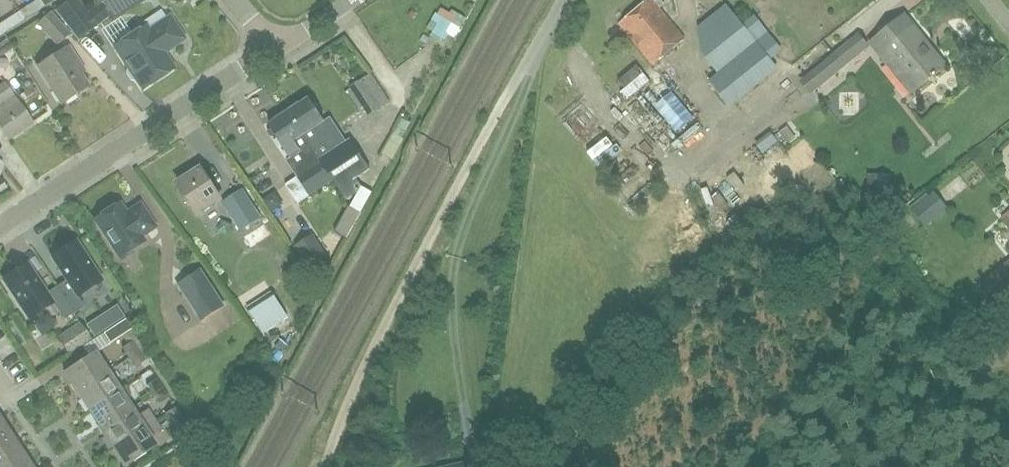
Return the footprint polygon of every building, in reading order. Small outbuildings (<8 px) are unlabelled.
[(19,10),(25,19),(44,7),(40,0),(35,0),(19,10)] [(78,41),(111,15),(100,1),(88,11),(79,0),(68,0),(54,10),(78,41)] [(436,18),(461,32),(472,11),(452,0),(445,0),(436,18)] [(653,64),(685,37),(654,0),(648,0),(619,24),(653,64)] [(776,65),(771,59),(783,49),(755,14),(743,24),(731,9),(699,34),(701,53),(736,96),(776,65)] [(0,23),(5,32),(25,19),(19,10),(0,23)] [(71,33),(51,11),(36,24),(57,46),(71,33)] [(870,42),(911,94),(946,65),(905,14),(870,42)] [(137,79),(143,88),(173,68),(162,52),(183,39),(169,18),(149,31),(146,27),(115,47),(129,67),(127,68),(126,73),(131,80),(135,80),(137,79)] [(810,95),(870,47),(859,33),(799,81),(810,95)] [(14,47),(8,38),(0,44),(0,57),(14,47)] [(77,62),(67,48),(37,67),(61,103),(87,87),(72,65),(77,62)] [(656,79),(681,119),(700,107),(675,68),(656,79)] [(388,103),(369,74),(350,87),(369,115),(388,103)] [(4,81),(0,84),(0,129),(7,140),(32,123),(4,81)] [(310,99),(289,112),(333,180),(345,200),(359,189),(355,181),(370,170),(351,138),(347,141),(340,145),(324,121),(310,99)] [(289,112),(269,125),(284,148),(284,147),(291,157),(286,160),(297,176),(285,184),(298,203),(333,180),(289,112)] [(598,134),(619,121),(613,112),(593,125),(598,134)] [(626,130),(615,139),(624,149),(634,141),(626,130)] [(215,187),(202,168),(178,184),(197,214),(221,198),(214,188),(215,187)] [(890,209),(892,175),(868,173),(866,208),(890,209)] [(925,227),(948,208),(932,189),(909,207),(925,227)] [(221,204),(238,231),(256,219),(239,192),(221,204)] [(262,199),(270,211),(282,204),(276,195),(271,194),(262,199)] [(120,203),(94,219),(119,258),(145,241),(142,236),(156,227),(140,203),(131,209),(132,210),(127,213),(120,203)] [(327,255),(313,234),(294,247),(308,268),(327,255)] [(77,240),(69,245),(66,247),(61,246),(55,251),(54,255),(51,257),(66,280),(57,286),(74,313),(85,305),(79,295),(102,279),(77,240)] [(74,313),(57,286),(46,293),(27,264),(3,280),(29,319),(54,302),(65,319),(74,313)] [(200,269),(177,284),(201,321),(224,306),(200,269)] [(276,298),(251,314),(263,333),(288,317),(276,298)] [(94,337),(109,327),(101,315),(86,325),(94,337)] [(125,318),(104,333),(110,343),(122,336),(128,344),(122,348),(128,358),(139,351),(144,348),(144,347),(125,318)] [(81,323),(69,330),(80,347),(83,346),(92,340),(81,323)] [(139,351),(128,358),(135,368),(145,361),(151,357),(144,348),(139,351)] [(95,353),(64,374),(76,392),(107,372),(95,353)] [(107,372),(76,392),(88,410),(119,390),(107,372)] [(153,395),(163,388),(156,378),(146,385),(153,395)] [(88,410),(100,429),(131,409),(125,399),(130,396),(131,392),(126,385),(119,390),(88,410)] [(163,388),(153,395),(159,404),(169,397),(163,388)] [(162,426),(169,422),(156,399),(148,403),(162,426)] [(188,424),(176,406),(165,413),(176,432),(188,424)] [(131,409),(100,429),(112,447),(155,419),(149,408),(136,417),(131,409)] [(162,429),(155,419),(112,447),(125,466),(155,446),(150,437),(162,429)] [(9,435),(0,421),(0,441),(9,435)] [(0,441),(0,466),(2,466),(22,454),(9,435),(0,441)] [(2,466),(31,466),(22,454),(2,466)]
